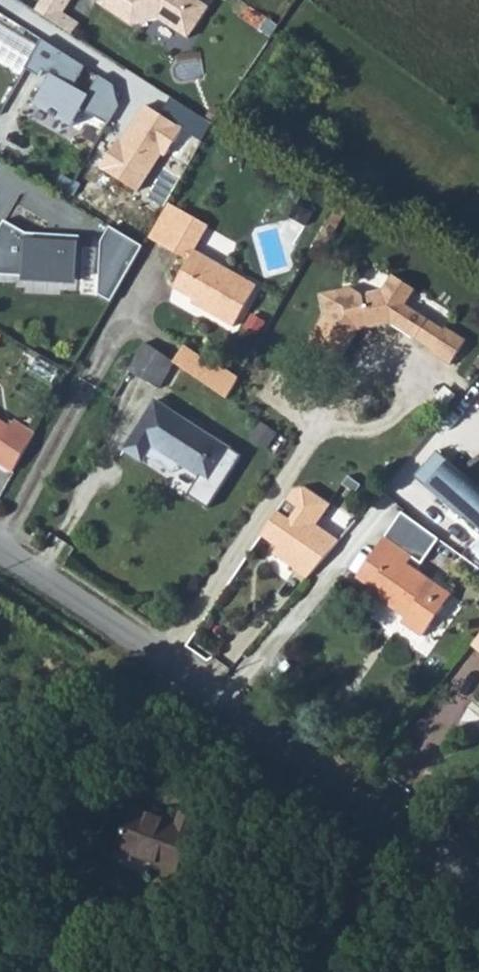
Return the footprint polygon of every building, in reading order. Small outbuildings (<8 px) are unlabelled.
[(34,10),(71,34),(78,24),(61,13),(70,0),(40,0),(34,10)] [(101,6),(130,25),(158,19),(186,38),(206,8),(194,0),(105,0),(101,6)] [(39,43),(24,68),(36,74),(40,67),(50,73),(31,104),(68,126),(79,107),(106,123),(116,106),(113,85),(98,76),(86,97),(69,87),(80,67),(39,43)] [(143,102),(119,140),(116,138),(98,166),(137,191),(161,154),(164,156),(183,127),(143,102)] [(194,253),(207,228),(207,226),(168,204),(147,239),(189,261),(172,290),(194,303),(203,308),(202,312),(233,329),(257,288),(223,270),(194,253)] [(3,222),(0,227),(0,278),(79,284),(80,239),(28,236),(3,222)] [(142,247),(113,228),(102,242),(98,295),(112,302),(142,247)] [(417,344),(431,323),(410,309),(419,293),(395,277),(384,294),(359,299),(347,292),(323,297),(326,318),(310,344),(340,364),(358,335),(393,327),(417,344)] [(193,307),(202,312),(203,308),(194,303),(193,307)] [(417,344),(434,354),(448,334),(431,323),(417,344)] [(433,357),(444,364),(463,341),(450,332),(448,334),(434,354),(433,357)] [(444,364),(451,369),(469,345),(463,341),(444,364)] [(173,363),(144,344),(128,372),(158,389),(173,363)] [(218,366),(214,372),(234,386),(238,379),(218,366)] [(205,385),(226,399),(234,386),(214,372),(205,385)] [(231,450),(174,414),(157,403),(125,452),(144,464),(148,458),(181,465),(210,483),(231,450)] [(14,473),(35,436),(14,421),(10,427),(9,427),(0,421),(0,464),(14,473)] [(181,465),(148,458),(175,475),(181,465)] [(424,487),(448,507),(472,478),(448,458),(424,487)] [(330,503),(306,486),(293,489),(286,498),(298,506),(290,518),(278,509),(262,530),(278,541),(275,546),(312,571),(340,540),(316,523),(330,503)] [(358,576),(371,584),(368,590),(398,612),(401,608),(407,613),(403,621),(423,636),(451,596),(407,564),(411,557),(384,538),(358,576)] [(111,860),(166,887),(200,815),(184,808),(179,817),(141,799),(111,860)]
